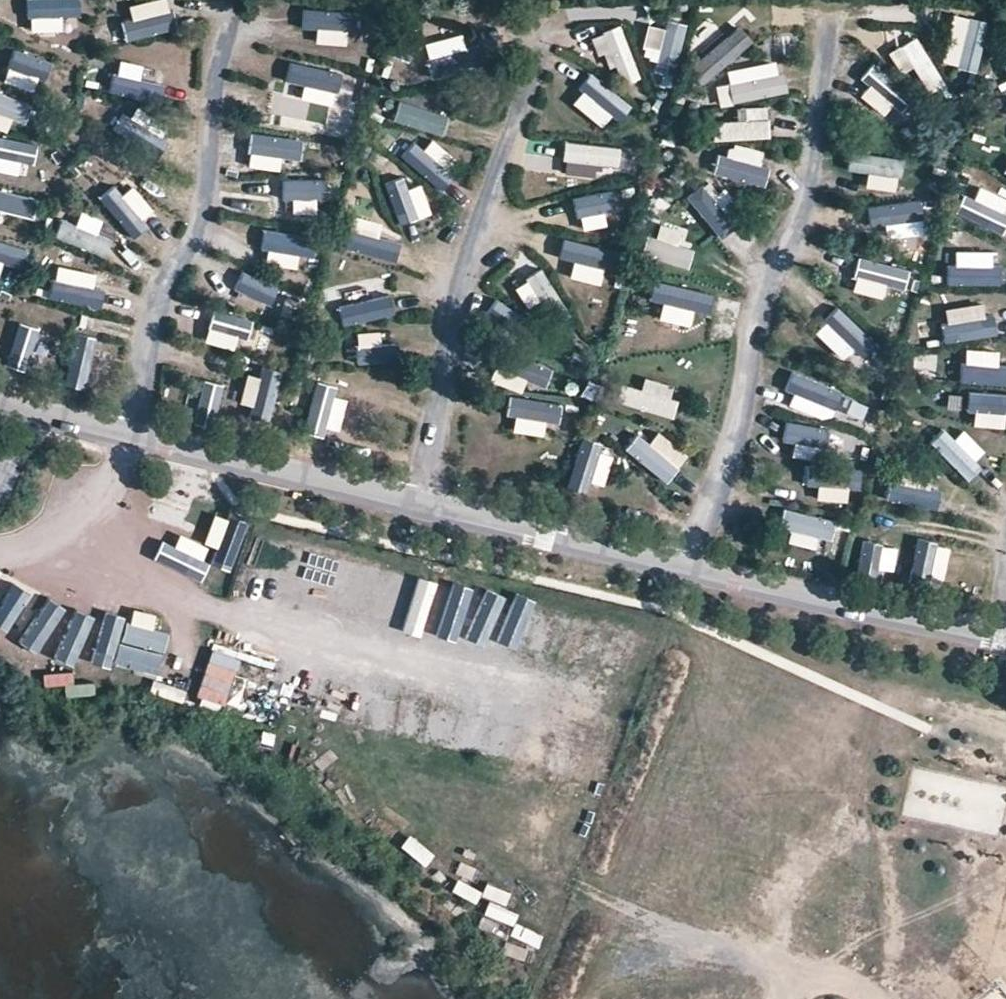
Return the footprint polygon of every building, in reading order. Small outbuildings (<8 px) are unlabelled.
[(11,28),(73,39),(78,13),(15,2),(11,28)] [(951,5),(946,59),(972,61),(977,7),(951,5)] [(115,34),(177,45),(182,19),(119,8),(115,34)] [(293,36),(356,45),(360,20),(297,10),(293,36)] [(663,12),(654,65),(680,69),(688,16),(663,12)] [(742,16),(696,45),(710,67),(756,38),(742,16)] [(982,63),(1005,75),(1005,72),(1005,17),(982,63)] [(889,31),(921,86),(944,73),(912,18),(889,31)] [(599,32),(626,89),(650,78),(623,21),(599,32)] [(426,71),(490,68),(489,42),(425,44),(426,71)] [(391,43),(391,63),(419,62),(418,43),(391,43)] [(51,90),(56,64),(0,54),(0,81),(51,90)] [(292,81),(354,91),(358,65),(296,56),(292,81)] [(97,87),(160,98),(164,72),(102,61),(97,87)] [(773,63),(722,82),(731,106),(782,87),(773,63)] [(571,84),(614,129),(633,111),(590,65),(571,84)] [(865,84),(912,126),(930,107),(882,65),(865,84)] [(385,116),(446,134),(454,109),(393,91),(385,116)] [(36,129),(41,103),(0,96),(0,122),(36,129)] [(251,124),(314,133),(318,107),(255,98),(251,124)] [(122,130),(182,151),(190,126),(130,106),(122,130)] [(713,138),(777,143),(779,117),(716,112),(713,138)] [(247,158),(310,167),(314,142),(251,132),(247,158)] [(559,159),(622,164),(624,138),(561,132),(559,159)] [(397,159),(457,179),(465,155),(405,134),(397,159)] [(859,160),(922,160),(923,134),(859,134),(859,160)] [(29,170),(34,144),(0,138),(0,165),(29,170)] [(99,161),(154,192),(167,169),(112,138),(99,161)] [(707,177),(770,182),(773,156),(710,151),(707,177)] [(379,180),(410,235),(433,223),(402,167),(379,180)] [(261,199),(324,208),(327,182),(265,173),(261,199)] [(1005,236),(1005,194),(988,173),(968,189),(1005,236)] [(444,197),(468,208),(475,191),(452,180),(444,197)] [(872,227),(932,205),(923,181),(863,202),(872,227)] [(100,205),(156,236),(168,213),(113,182),(100,205)] [(683,200),(725,248),(745,230),(703,183),(683,200)] [(569,231),(631,215),(624,189),(562,206),(569,231)] [(27,223),(31,197),(0,192),(0,218),(27,223)] [(644,216),(680,268),(702,253),(666,201),(644,216)] [(51,238),(111,258),(119,234),(59,213),(51,238)] [(246,245),(306,265),(315,240),(255,220),(246,245)] [(332,248),(393,264),(400,239),(339,223),(332,248)] [(908,286),(868,238),(848,255),(888,303),(908,286)] [(16,268),(21,243),(0,239),(0,266),(16,268)] [(570,244),(567,262),(580,264),(577,280),(612,286),(618,251),(570,244)] [(585,292),(533,256),(518,277),(570,313),(585,292)] [(1005,284),(1005,258),(950,258),(950,284),(1005,284)] [(210,286),(270,306),(279,281),(219,261),(210,286)] [(46,297),(106,317),(114,292),(54,272),(46,297)] [(334,329),(395,312),(388,287),(327,303),(334,329)] [(996,294),(937,316),(946,340),(1005,319),(996,294)] [(553,327),(494,302),(484,326),(542,351),(553,327)] [(191,330),(251,350),(259,326),(199,305),(191,330)] [(697,310),(634,317),(637,343),(700,336),(697,310)] [(877,344),(820,318),(809,342),(867,368),(877,344)] [(26,319),(6,379),(31,387),(51,327),(26,319)] [(74,327),(54,387),(79,395),(99,335),(74,327)] [(380,345),(383,365),(397,363),(394,343),(380,345)] [(962,343),(963,369),(1005,369),(1005,343),(962,343)] [(553,361),(491,352),(487,378),(550,387),(553,361)] [(936,376),(937,354),(912,353),(911,376),(936,376)] [(205,356),(186,416),(211,424),(230,364),(205,356)] [(262,360),(242,420),(267,428),(287,368),(262,360)] [(854,384),(792,369),(786,395),(847,410),(854,384)] [(953,378),(954,404),(1005,401),(1005,375),(953,378)] [(681,376),(618,376),(618,403),(681,403),(681,376)] [(311,380),(291,440),(316,448),(336,388),(311,380)] [(557,396),(493,396),(493,422),(557,422),(557,396)] [(668,456),(620,415),(603,434),(650,476),(668,456)] [(978,474),(947,419),(924,432),(955,487),(978,474)] [(778,449),(832,454),(835,429),(781,423),(778,449)] [(620,492),(601,442),(577,451),(596,502),(620,492)] [(820,505),(864,473),(848,452),(805,484),(820,505)] [(907,520),(912,466),(886,464),(882,518),(907,520)] [(217,524),(220,508),(175,498),(172,515),(217,524)] [(242,560),(252,520),(232,514),(222,555),(242,560)] [(837,534),(785,520),(778,545),(831,559),(837,534)] [(411,521),(409,528),(422,531),(423,524),(411,521)] [(190,525),(179,557),(209,567),(220,535),(190,525)] [(881,525),(863,576),(888,585),(905,533),(881,525)] [(933,535),(916,587),(940,595),(958,544),(933,535)] [(300,603),(321,554),(300,545),(279,594),(300,603)] [(371,565),(333,601),(349,618),(387,582),(371,565)] [(360,619),(376,634),(412,594),(395,580),(360,619)] [(447,636),(484,600),(470,585),(432,621),(447,636)] [(408,640),(445,605),(429,588),(393,624),(408,640)] [(478,649),(510,609),(494,595),(461,635),(478,649)] [(38,665),(45,653),(96,679),(125,623),(103,612),(98,622),(52,599),(35,631),(0,613),(0,646),(38,665)] [(535,600),(499,638),(514,653),(550,615),(535,600)] [(526,657),(545,671),(576,630),(557,616),(526,657)] [(608,622),(570,658),(585,674),(624,639),(608,622)] [(222,714),(240,661),(213,652),(195,705),(222,714)] [(43,674),(44,688),(73,686),(72,672),(43,674)] [(238,714),(246,679),(234,677),(226,711),(238,714)] [(68,701),(95,697),(93,683),(65,688),(68,701)] [(419,862),(441,876),(448,864),(426,851),(419,862)] [(468,856),(459,870),(486,887),(495,873),(468,856)] [(507,920),(520,912),(504,887),(491,895),(507,920)] [(510,937),(503,950),(526,962),(533,950),(510,937)]
